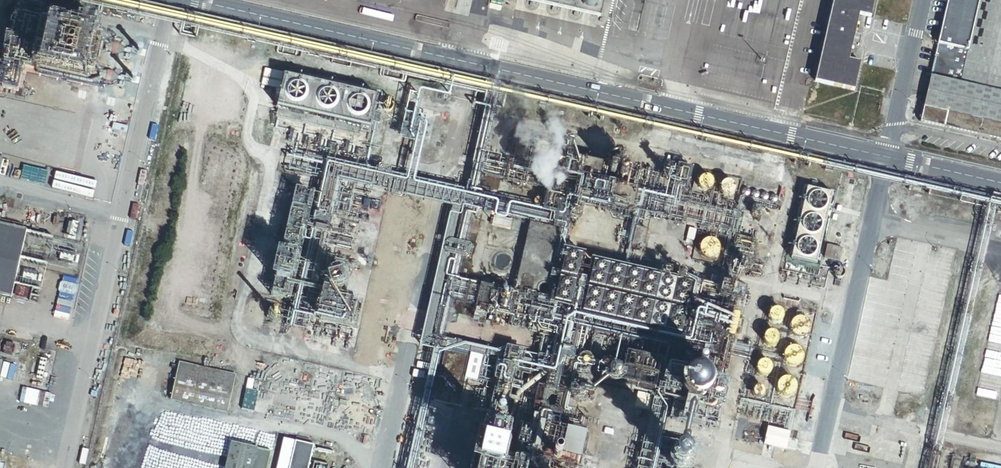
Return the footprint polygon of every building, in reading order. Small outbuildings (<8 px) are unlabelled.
[(598,3),(598,1),(598,0),(580,0),(580,1),(580,3),(580,5),(582,7),(583,9),(585,10),(588,11),(590,11),(592,10),(595,9),(596,7),(598,6),(598,3)] [(812,78),(852,88),(858,61),(847,58),(858,12),(869,14),(872,0),(831,0),(812,78)] [(922,104),(945,110),(942,123),(1000,136),(1000,0),(946,0),(922,104)] [(548,149),(548,147),(548,146),(547,144),(546,143),(545,142),(543,142),(542,141),(540,142),(539,142),(538,143),(536,144),(536,146),(535,147),(536,149),(536,150),(537,152),(538,153),(539,153),(541,154),(542,154),(544,153),(545,153),(546,152),(547,150),(548,149)] [(712,185),(713,183),(713,181),(713,179),(712,178),(711,176),(709,175),(708,174),(706,174),(704,174),(702,175),(701,176),(700,178),(699,179),(698,181),(698,183),(699,185),(700,186),(701,188),(703,189),(705,189),(707,189),(708,189),(710,188),(711,187),(712,185)] [(734,190),(735,188),(735,186),(735,184),(734,182),(733,181),(731,180),(730,179),(728,179),(726,179),(724,180),(723,181),(722,182),(721,184),(720,186),(720,188),(721,189),(722,191),(723,192),(725,193),(727,194),(729,194),(730,193),(732,192),(733,191),(734,190)] [(815,266),(832,193),(806,187),(789,260),(815,266)] [(0,222),(0,293),(10,296),(27,228),(0,222)] [(719,250),(720,248),(720,246),(720,243),(719,241),(717,239),(715,237),(713,236),(710,236),(708,236),(705,237),(703,239),(702,240),(701,243),(700,245),(700,248),(701,250),(702,252),(704,254),(706,255),(709,256),(711,256),(714,255),(716,254),(718,252),(719,250)] [(843,248),(826,244),(823,257),(840,261),(843,248)] [(510,264),(511,262),(511,260),(511,258),(510,256),(509,254),(507,253),(505,252),(503,252),(501,252),(499,253),(497,254),(496,256),(495,258),(495,260),(495,262),(495,264),(497,265),(498,267),(500,268),(502,268),(504,268),(506,268),(508,267),(509,265),(510,264)] [(621,275),(621,274),(620,272),(619,271),(618,270),(617,270),(615,270),(614,271),(613,272),(612,274),(612,275),(613,277),(614,278),(616,278),(617,278),(619,278),(620,277),(621,275)] [(551,289),(551,288),(550,286),(550,285),(549,284),(547,283),(546,282),(544,282),(543,282),(541,283),(540,284),(539,285),(538,287),(538,288),(538,290),(539,291),(540,292),(541,293),(542,294),(544,295),(545,295),(547,294),(548,293),(549,292),(550,291),(551,289)] [(782,317),(783,315),(783,313),(783,311),(782,309),(781,308),(779,307),(778,306),(776,306),(774,306),(772,307),(771,308),(769,309),(769,311),(768,313),(768,315),(769,316),(770,318),(771,319),(773,320),(775,321),(776,321),(778,320),(780,319),(781,318),(782,317)] [(810,329),(811,326),(811,324),(810,321),(809,319),(808,317),(806,315),(804,315),(801,314),(798,314),(796,315),(794,317),(792,319),(791,321),(791,324),(791,326),(792,328),(793,331),(795,332),(797,334),(799,334),(802,334),(804,334),(807,332),(809,331),(810,329)] [(778,341),(778,339),(778,337),(778,335),(777,334),(776,332),(774,331),(773,330),(771,330),(769,330),(767,331),(766,332),(765,333),(764,335),(763,337),(763,339),(764,341),(765,342),(766,344),(768,345),(770,345),(772,345),(774,345),(775,344),(777,342),(778,341)] [(803,357),(803,355),(804,352),(803,350),(802,348),(800,346),(798,344),(796,343),(794,343),(791,343),(789,344),(787,345),(785,347),(784,350),(783,352),(784,355),(784,357),(786,359),(788,361),(790,362),(792,363),(795,363),(797,362),(799,361),(801,359),(803,357)] [(481,355),(444,346),(431,398),(499,415),(505,391),(511,392),(513,382),(507,380),(509,370),(479,363),(481,355)] [(770,370),(771,368),(771,367),(771,365),(770,363),(769,361),(767,360),(766,360),(764,359),(762,360),(760,360),(759,361),(757,363),(757,364),(756,366),(756,368),(757,370),(758,372),(759,373),(761,374),(763,374),(765,374),(766,374),(768,373),(769,372),(770,370)] [(236,374),(180,360),(171,397),(228,410),(236,374)] [(704,367),(704,365),(704,364),(703,362),(702,361),(700,361),(699,361),(697,362),(696,363),(696,365),(696,366),(697,368),(698,369),(699,369),(701,370),(702,369),(703,368),(704,367)] [(709,388),(709,386),(710,384),(710,383),(709,381),(709,379),(708,378),(707,376),(706,375),(705,374),(703,373),(702,372),(700,371),(698,371),(697,370),(695,370),(693,370),(691,371),(690,372),(688,372),(686,374),(685,375),(684,376),(683,377),(682,379),(682,381),(681,383),(681,384),(682,386),(682,388),(682,389),(683,391),(684,393),(685,394),(686,395),(688,396),(689,397),(691,398),(693,398),(694,398),(696,398),(698,398),(700,398),(701,397),(703,396),(704,395),(706,394),(707,393),(708,391),(709,390),(709,388)] [(796,389),(797,387),(797,385),(797,382),(796,380),(794,378),(792,376),(790,375),(787,375),(785,375),(782,376),(780,378),(779,380),(777,382),(777,384),(777,387),(778,389),(779,391),(781,393),(783,394),(786,395),(788,395),(791,394),(793,393),(795,392),(796,389)] [(765,391),(765,389),(765,387),(764,386),(763,385),(762,384),(760,383),(759,383),(757,383),(756,384),(755,385),(754,386),(753,387),(753,389),(753,390),(753,392),(754,393),(755,394),(756,395),(758,395),(760,395),(761,395),(762,394),(764,393),(764,392),(765,391)] [(538,423),(531,456),(577,466),(584,433),(538,423)] [(313,444),(283,438),(276,467),(308,467),(313,444)] [(271,449),(231,440),(225,467),(267,467),(271,449)]
